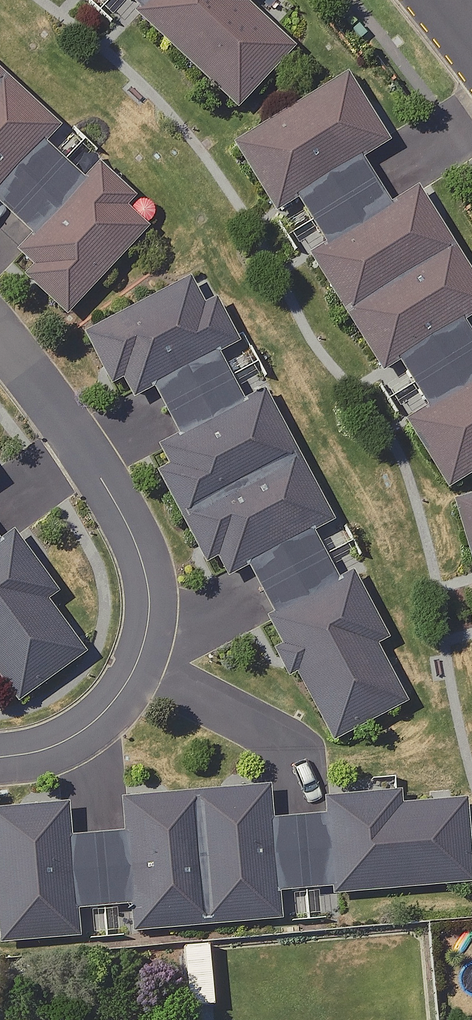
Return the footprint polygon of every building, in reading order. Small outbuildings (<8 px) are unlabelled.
[(135,18),(128,26),(237,128),(312,48),(263,2),(265,0),(116,0),(135,18)] [(83,322),(169,233),(109,176),(88,197),(43,154),(64,133),(0,72),(0,198),(43,238),(20,263),(83,322)] [(461,491),(471,483),(471,337),(466,328),(471,324),(471,283),(410,191),(387,207),(351,153),(375,138),(340,86),(236,154),(272,208),(294,193),(329,245),(307,260),(387,380),(415,361),(447,410),(419,428),(461,491)] [(251,362),(210,285),(100,343),(139,416),(165,402),(194,457),(168,471),(236,599),(260,586),(290,643),(288,644),(344,750),(408,717),(375,654),(385,649),(357,597),(347,602),(322,554),(346,541),(278,414),(249,429),(222,378),(251,362)] [(462,506),(471,544),(471,503),(462,506)] [(33,696),(91,653),(48,597),(57,590),(21,543),(12,549),(0,534),(0,652),(33,696)] [(0,826),(0,859),(8,950),(91,942),(88,913),(150,907),(153,937),(298,924),(295,896),(359,890),(359,893),(471,882),(471,811),(402,817),(401,806),(342,811),(343,822),(289,827),(286,800),(142,813),(146,846),(87,851),(84,818),(0,826)]
